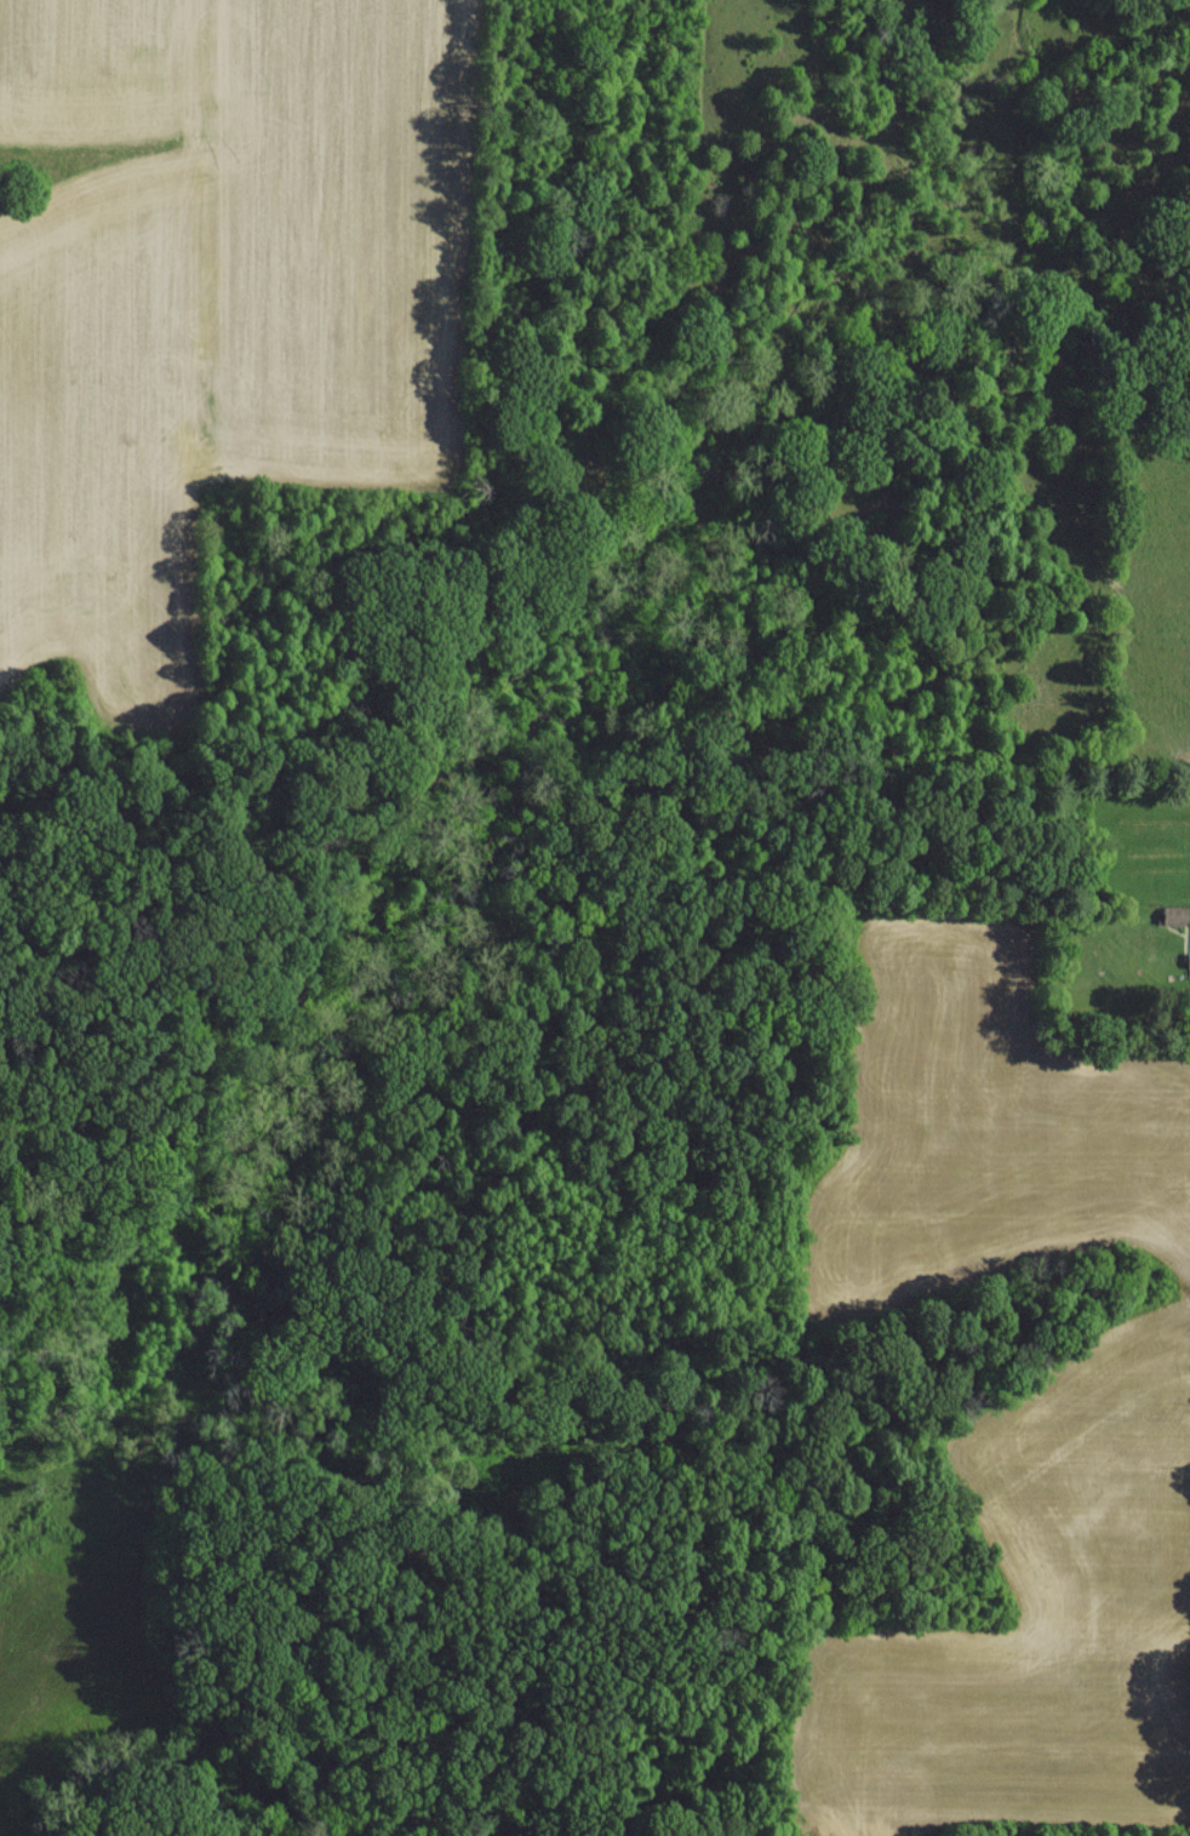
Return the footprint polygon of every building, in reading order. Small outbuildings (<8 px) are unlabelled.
[(1163,924),(1184,923),(1183,907),(1163,908),(1163,924)]
